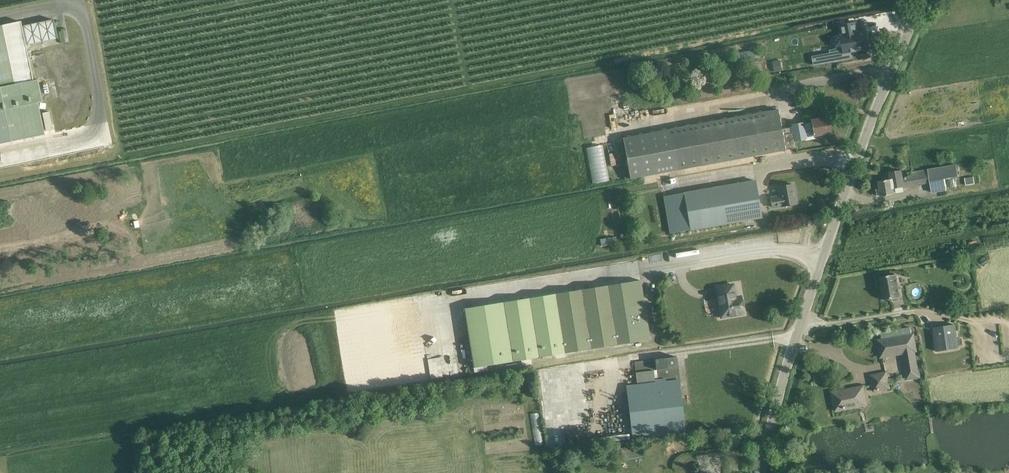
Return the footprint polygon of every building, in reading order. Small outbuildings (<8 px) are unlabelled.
[(44,135),(37,103),(42,102),(37,79),(33,80),(20,21),(0,25),(0,144),(44,135)] [(830,53),(812,57),(814,65),(852,58),(851,52),(869,49),(866,31),(858,33),(856,23),(840,26),(842,36),(840,36),(843,48),(829,50),(830,53)] [(754,50),(733,54),(735,65),(757,61),(754,50)] [(781,129),(777,109),(622,137),(630,179),(796,148),(795,142),(806,140),(805,133),(804,124),(803,123),(791,125),(791,127),(781,129)] [(828,117),(810,120),(811,123),(804,124),(805,133),(812,132),(813,136),(814,136),(815,139),(822,138),(822,134),(831,133),(828,117)] [(608,181),(603,145),(587,147),(593,184),(608,181)] [(912,176),(902,178),(901,171),(889,172),(891,180),(878,182),(879,189),(876,190),(877,196),(880,195),(881,197),(894,195),(893,189),(930,183),(931,193),(946,191),(944,179),(958,177),(956,165),(911,172),(912,176)] [(973,177),(964,179),(966,186),(975,184),(973,177)] [(683,192),(690,230),(762,218),(755,180),(683,192)] [(778,187),(780,197),(770,199),(772,208),(796,204),(792,184),(778,187)] [(616,237),(600,239),(601,246),(616,244),(616,237)] [(985,256),(979,260),(983,265),(988,261),(985,256)] [(898,298),(900,298),(896,275),(880,278),(884,301),(892,299),(892,301),(894,302),(897,301),(899,300),(898,298)] [(641,280),(554,293),(464,308),(474,373),(488,370),(487,365),(563,353),(650,339),(641,280)] [(716,287),(721,317),(744,314),(741,296),(735,297),(733,284),(716,287)] [(958,350),(958,346),(963,346),(962,338),(957,339),(955,326),(933,329),(936,353),(958,350)] [(879,358),(901,355),(906,380),(919,378),(915,352),(917,352),(914,333),(876,339),(879,358)] [(636,383),(654,381),(655,382),(626,385),(632,439),(685,433),(679,379),(666,381),(665,379),(678,377),(677,367),(676,356),(634,362),(635,372),(636,383)] [(886,372),(869,375),(873,393),(889,390),(886,372)] [(832,393),(834,408),(842,406),(843,409),(858,406),(858,403),(865,402),(862,387),(832,393)] [(539,413),(531,413),(534,445),(542,444),(539,413)] [(739,466),(727,464),(726,472),(738,472),(739,466)]
